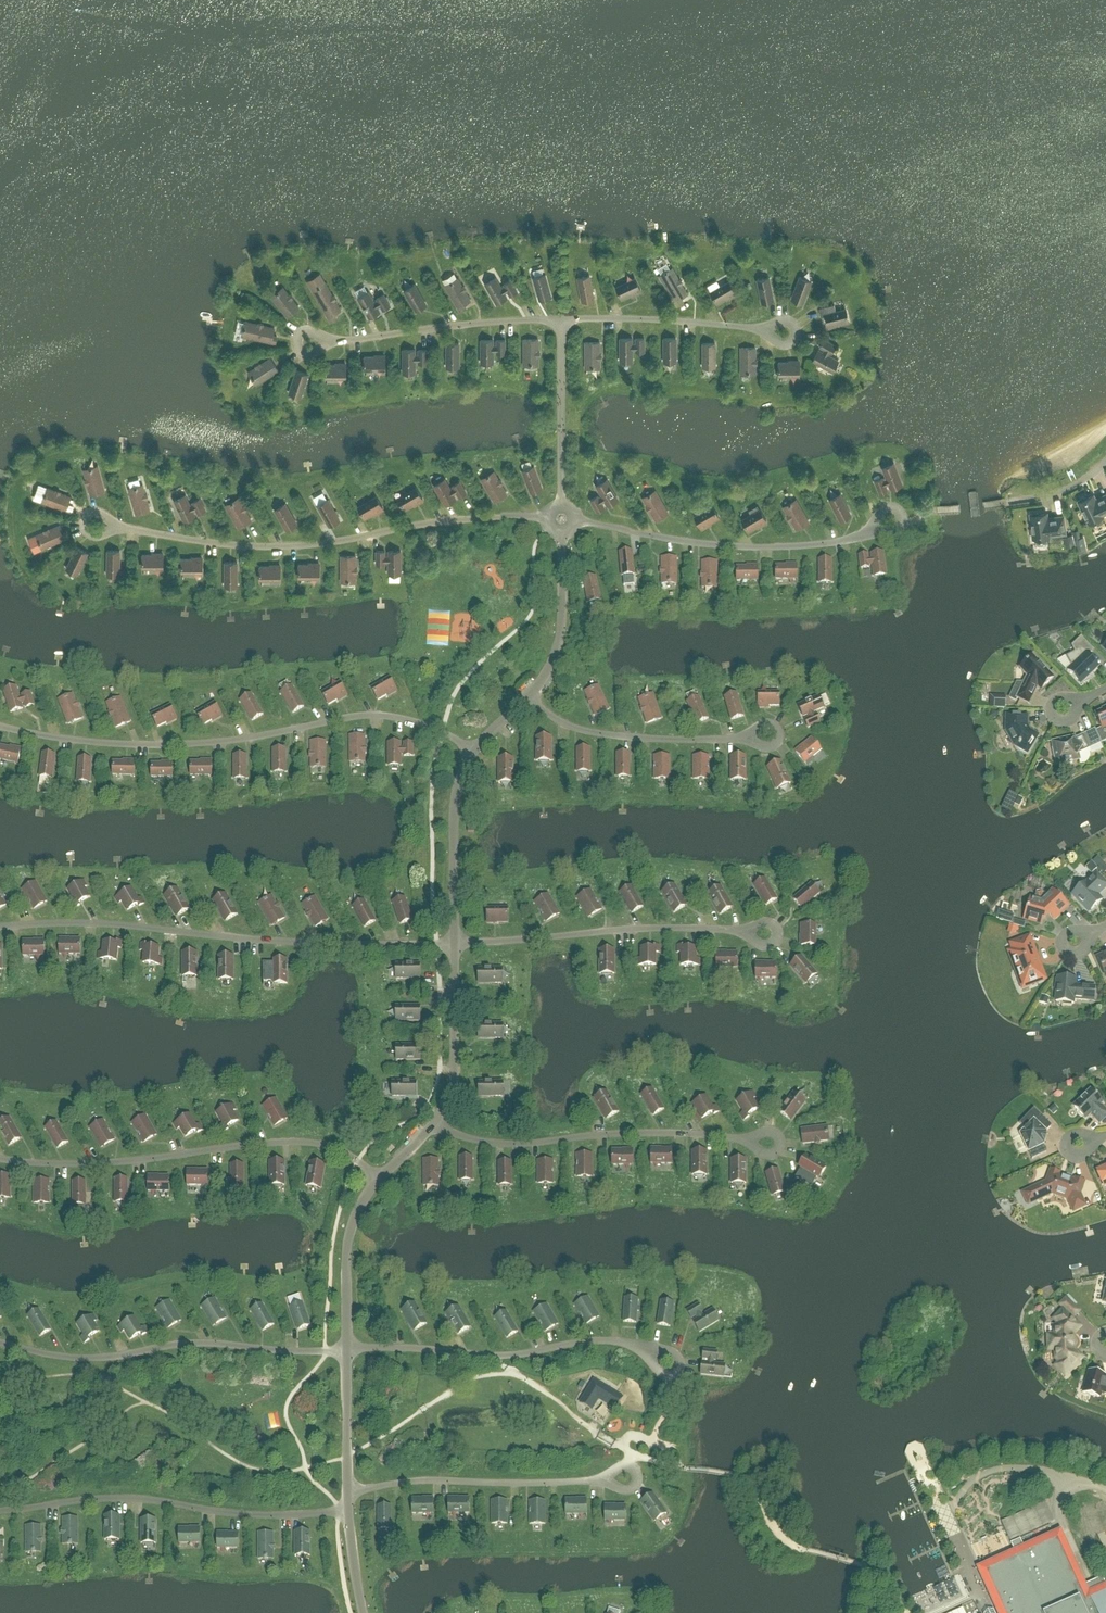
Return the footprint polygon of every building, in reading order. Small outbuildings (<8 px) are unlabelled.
[(679,279),(674,271),(671,265),(671,266),(671,267),(660,274),(659,272),(659,273),(677,305),(678,304),(683,301),(681,297),(687,293),(681,283),(683,282),(680,278),(679,279)] [(619,277),(622,284),(639,276),(636,269),(619,277)] [(540,299),(551,296),(545,273),(533,276),(540,299)] [(590,275),(578,277),(582,300),(594,298),(590,275)] [(757,279),(761,302),(774,300),(769,276),(757,279)] [(800,276),(791,298),(803,303),(811,280),(800,276)] [(458,277),(445,285),(458,307),(471,300),(465,289),(466,289),(464,285),(463,286),(458,277)] [(518,290),(511,279),(504,283),(505,286),(502,287),(496,277),(485,283),(496,303),(507,296),(504,292),(507,290),(510,295),(518,290)] [(617,287),(622,298),(641,289),(636,278),(617,287)] [(333,295),(328,287),(325,281),(312,288),(330,320),(336,317),(334,313),(341,309),(335,299),(336,298),(334,294),(333,295)] [(729,281),(711,292),(717,303),(735,292),(729,281)] [(404,289),(416,310),(427,304),(415,283),(404,289)] [(290,293),(289,294),(283,287),(272,296),(288,316),(299,307),(292,297),(293,296),(290,293)] [(358,297),(369,317),(380,311),(377,306),(380,304),(383,309),(390,305),(384,293),(377,298),(378,300),(375,302),(369,291),(358,297)] [(829,326),(849,321),(846,309),(836,311),(834,304),(819,307),(821,315),(826,314),(829,326)] [(271,341),(275,327),(263,325),(263,323),(259,322),(259,324),(249,322),(246,336),(271,341)] [(632,337),(620,337),(620,360),(632,360),(632,348),(636,348),(636,351),(644,350),(644,337),(636,337),(636,343),(632,343),(632,337)] [(676,361),(676,337),(664,337),(664,361),(676,361)] [(818,349),(812,360),(832,371),(838,360),(827,354),(829,351),(831,352),(835,345),(824,338),(820,346),(825,349),(823,352),(818,349)] [(493,339),(481,339),(481,362),(493,362),(493,350),(497,350),(497,352),(505,352),(505,339),(497,339),(497,345),(493,345),(493,339)] [(524,365),(538,365),(538,355),(540,355),(540,351),(538,351),(538,339),(524,339),(524,365)] [(600,341),(585,341),(585,367),(600,367),(600,358),(601,358),(601,353),(600,353),(600,341)] [(459,342),(447,343),(447,366),(459,366),(459,342)] [(715,342),(703,342),(703,366),(715,366),(715,342)] [(755,347),(741,347),(741,373),(755,373),(755,363),(757,363),(757,359),(755,359),(755,347)] [(403,349),(403,372),(415,372),(415,359),(419,359),(419,362),(427,362),(427,349),(419,349),(419,354),(415,354),(415,349),(403,349)] [(385,355),(364,355),(364,368),(385,368),(385,355)] [(278,370),(271,357),(260,364),(260,362),(256,365),(257,366),(249,371),(257,384),(278,370)] [(779,374),(799,373),(799,361),(778,361),(779,374)] [(346,364),(325,364),(325,376),(346,376),(346,364)] [(297,369),(289,392),(301,396),(308,373),(297,369)] [(902,483),(894,462),(882,467),(887,478),(883,479),(882,477),(875,480),(879,492),(887,489),(885,484),(888,482),(891,488),(902,483)] [(98,465),(84,469),(86,478),(85,479),(86,483),(88,482),(91,494),(105,490),(98,465)] [(531,491),(542,487),(534,465),(522,469),(531,491)] [(494,471),(481,478),(494,501),(507,493),(501,483),(502,482),(500,478),(499,479),(494,471)] [(434,484),(445,504),(456,498),(453,493),(456,491),(459,496),(466,492),(460,480),(453,485),(454,487),(451,489),(445,478),(434,484)] [(607,479),(596,485),(602,495),(599,497),(598,495),(590,499),(597,510),(604,506),(602,501),(605,500),(607,504),(618,498),(607,479)] [(143,484),(129,487),(136,513),(150,509),(147,497),(148,497),(147,493),(146,493),(143,484)] [(66,510),(71,496),(60,492),(60,490),(56,489),(56,490),(47,487),(42,501),(66,510)] [(399,498),(405,509),(423,498),(417,487),(399,498)] [(655,490),(643,497),(647,505),(646,506),(648,510),(649,509),(656,519),(668,512),(655,490)] [(840,493),(829,498),(840,520),(851,514),(840,493)] [(1095,498),(1093,494),(1086,497),(1085,496),(1078,499),(1088,522),(1091,521),(1093,526),(1103,521),(1101,516),(1103,515),(1103,514),(1105,512),(1105,493),(1095,498)] [(198,513),(206,509),(200,497),(193,501),(194,503),(191,505),(185,494),(174,499),(184,520),(195,514),(193,509),(196,508),(198,513)] [(377,496),(359,506),(365,517),(383,507),(377,496)] [(238,497),(226,505),(239,527),(251,520),(245,509),(247,508),(245,505),(243,506),(238,497)] [(317,505),(329,525),(340,519),(328,498),(317,505)] [(809,521),(796,499),(783,506),(788,514),(787,515),(789,519),(790,518),(796,529),(809,521)] [(285,502),(274,508),(286,529),(297,523),(285,502)] [(719,516),(713,505),(695,516),(701,527),(719,516)] [(760,509),(742,519),(748,530),(767,520),(760,509)] [(1065,532),(1063,515),(1047,517),(1047,512),(1038,513),(1038,511),(1030,512),(1033,537),(1036,537),(1036,542),(1047,541),(1047,536),(1049,535),(1049,534),(1065,532)] [(42,548),(66,538),(60,525),(49,529),(48,528),(44,529),(45,531),(36,535),(42,548)] [(1072,534),(1067,535),(1068,540),(1065,541),(1066,546),(1075,544),(1072,534)] [(1085,542),(1076,544),(1079,552),(1087,550),(1085,542)] [(77,546),(66,568),(78,573),(88,552),(77,546)] [(108,550),(107,573),(120,574),(120,550),(108,550)] [(377,550),(377,563),(385,563),(385,560),(389,560),(389,573),(401,573),(401,550),(389,550),(389,556),(385,556),(385,550),(377,550)] [(620,553),(622,577),(635,576),(632,552),(620,553)] [(163,554),(142,553),(143,566),(163,566),(163,554)] [(886,576),(883,554),(871,555),(872,561),(868,561),(868,555),(859,556),(861,569),(869,568),(869,566),(872,565),(874,578),(886,576)] [(341,555),(341,581),(356,581),(356,571),(357,571),(357,567),(356,567),(356,555),(341,555)] [(203,558),(182,558),(182,570),(203,570),(203,558)] [(662,584),(676,584),(676,558),(662,558),(662,570),(660,570),(660,575),(662,575),(662,584)] [(819,560),(819,584),(832,584),(832,560),(819,560)] [(225,561),(225,585),(237,585),(237,561),(225,561)] [(702,588),(717,588),(717,562),(702,562),(702,574),(701,574),(701,579),(702,579),(702,588)] [(320,563),(299,563),(299,576),(320,576),(320,563)] [(281,565),(260,565),(260,578),(281,578),(281,565)] [(797,566),(776,566),(776,579),(797,579),(797,566)] [(758,568),(737,568),(737,580),(758,580),(758,568)] [(584,580),(589,604),(601,601),(596,578),(584,580)] [(433,612),(433,624),(454,624),(454,613),(433,612)] [(432,628),(432,640),(453,640),(453,628),(432,628)] [(1088,656),(1093,651),(1081,639),(1072,647),(1076,653),(1066,658),(1067,659),(1068,658),(1073,667),(1068,671),(1081,684),(1082,683),(1083,685),(1089,681),(1088,678),(1098,668),(1088,656)] [(1041,691),(1054,678),(1033,656),(1020,669),(1027,677),(1024,684),(1017,684),(1009,699),(1016,702),(1017,699),(1029,705),(1037,688),(1041,691)] [(378,701),(396,691),(390,680),(372,690),(378,701)] [(329,706),(347,696),(341,685),(322,695),(329,706)] [(588,702),(589,706),(591,705),(596,716),(609,710),(598,686),(585,692),(589,701),(588,702)] [(304,708),(292,687),(281,693),(293,714),(304,708)] [(34,706),(30,694),(22,696),(23,699),(20,700),(16,688),(4,691),(11,713),(23,710),(21,704),(25,703),(26,709),(34,706)] [(731,721),(743,717),(737,694),(725,698),(731,721)] [(758,707),(779,707),(779,694),(758,694),(758,707)] [(73,695),(59,701),(69,725),(82,719),(78,708),(79,708),(78,704),(76,704),(73,695)] [(252,722),(263,715),(251,695),(241,701),(252,722)] [(641,709),(642,713),(644,713),(647,724),(661,719),(653,695),(639,700),(642,709),(641,709)] [(808,715),(810,718),(805,721),(808,729),(820,723),(817,715),(814,716),(813,713),(824,708),(823,707),(829,704),(825,696),(820,698),(819,697),(798,706),(803,718),(808,715)] [(697,725),(708,719),(699,698),(687,703),(697,725)] [(112,717),(116,728),(130,723),(121,699),(107,704),(110,713),(109,714),(110,718),(112,717)] [(1005,709),(1005,701),(994,701),(994,709),(1005,709)] [(215,705),(197,715),(203,726),(222,716),(215,705)] [(171,708),(152,717),(158,728),(177,719),(171,708)] [(1098,723),(1100,727),(1101,727),(1102,730),(1105,728),(1105,708),(1103,710),(1103,711),(1095,715),(1099,722),(1098,723)] [(1027,716),(1006,716),(1006,727),(1018,748),(1028,754),(1038,737),(1028,730),(1027,728),(1027,716)] [(1083,748),(1086,747),(1088,750),(1102,744),(1095,730),(1075,740),(1075,738),(1053,743),(1057,765),(1064,764),(1065,766),(1073,764),(1072,762),(1079,760),(1078,755),(1083,748)] [(350,737),(350,763),(365,762),(365,753),(366,753),(366,748),(365,748),(365,736),(350,737)] [(549,749),(549,738),(537,738),(537,762),(551,762),(551,749),(549,749)] [(820,749),(812,740),(796,753),(804,763),(812,756),(813,757),(821,751),(820,750),(820,749)] [(311,768),(326,768),(326,742),(311,742),(311,754),(309,754),(309,758),(311,758),(311,768)] [(413,757),(413,744),(404,744),(404,750),(401,750),(401,744),(388,744),(388,767),(401,767),(401,754),(404,754),(404,757),(413,757)] [(0,747),(0,759),(18,763),(21,751),(0,747)] [(577,749),(577,773),(590,773),(590,749),(577,749)] [(273,774),(286,774),(286,750),(273,750),(273,774)] [(43,754),(40,778),(52,779),(55,756),(43,754)] [(617,754),(617,778),(629,778),(629,754),(617,754)] [(234,756),(234,780),(247,780),(246,756),(234,756)] [(654,757),(654,780),(670,780),(670,757),(654,757)] [(694,757),(694,774),(694,780),(709,780),(709,757),(694,757)] [(731,768),(731,781),(746,781),(746,757),(733,757),(733,768),(731,768)] [(79,759),(77,783),(90,784),(91,760),(79,759)] [(499,770),(499,783),(513,783),(513,759),(501,759),(501,770),(499,770)] [(113,762),(113,775),(134,775),(134,763),(113,762)] [(191,763),(191,775),(212,775),(212,762),(191,763)] [(772,778),(777,790),(790,784),(781,762),(770,767),(774,777),(772,778)] [(152,764),(152,777),(173,777),(173,764),(152,764)] [(1008,793),(1005,799),(1014,804),(1017,797),(1008,793)] [(1092,863),(1087,868),(1092,874),(1098,869),(1092,863)] [(1097,874),(1086,884),(1085,883),(1072,895),(1089,913),(1102,901),(1097,896),(1105,888),(1105,884),(1097,874)] [(765,879),(754,886),(766,906),(777,900),(765,879)] [(87,886),(84,881),(69,890),(75,901),(72,903),(75,909),(80,906),(79,904),(89,898),(84,888),(87,886)] [(47,902),(36,883),(23,890),(34,910),(47,902)] [(819,894),(811,884),(793,900),(802,909),(819,894)] [(675,886),(662,893),(674,914),(685,907),(679,898),(681,897),(675,886)] [(643,908),(631,887),(620,893),(632,914),(643,908)] [(721,887),(708,895),(720,915),(731,909),(725,900),(727,899),(721,887)] [(138,900),(131,889),(116,898),(119,904),(122,902),(128,911),(138,905),(140,907),(144,904),(141,898),(138,900)] [(189,910),(178,889),(165,897),(171,908),(173,907),(179,916),(189,910)] [(602,910),(591,890),(577,898),(589,918),(602,910)] [(1030,900),(1025,919),(1041,924),(1044,915),(1047,912),(1053,919),(1067,906),(1054,892),(1042,903),(1030,900)] [(238,915),(226,895),(213,902),(220,913),(221,912),(227,922),(238,915)] [(559,914),(548,895),(535,902),(546,922),(559,914)] [(277,905),(272,897),(259,904),(272,926),(285,919),(279,909),(280,908),(278,904),(277,905)] [(328,920),(315,898),(303,905),(309,916),(307,916),(309,920),(311,919),(316,928),(328,920)] [(412,921),(405,898),(393,902),(400,925),(412,921)] [(375,922),(364,901),(353,907),(365,928),(375,922)] [(487,923),(508,923),(508,910),(507,910),(507,909),(498,909),(498,910),(487,910),(487,923)] [(1024,929),(1026,924),(1013,921),(1012,926),(1024,929)] [(814,925),(801,925),(801,946),(814,946),(814,935),(816,935),(816,926),(814,926),(814,925)] [(1010,926),(1008,933),(1015,935),(1017,928),(1010,926)] [(81,953),(80,940),(59,940),(59,953),(70,953),(70,955),(80,955),(80,953),(81,953)] [(1029,986),(1044,980),(1039,966),(1038,967),(1035,960),(1037,959),(1031,945),(1029,946),(1027,940),(1012,945),(1017,959),(1013,961),(1017,971),(1015,974),(1018,979),(1021,981),(1026,979),(1029,986)] [(103,953),(99,953),(98,959),(116,961),(117,948),(121,949),(122,942),(116,941),(116,944),(104,943),(103,953)] [(44,955),(44,942),(23,942),(23,955),(24,955),(24,956),(33,956),(33,955),(44,955)] [(144,951),(143,964),(161,965),(162,959),(158,959),(159,948),(147,947),(147,944),(141,944),(141,951),(144,951)] [(637,960),(637,966),(655,966),(655,953),(659,953),(659,946),(653,946),(653,949),(641,949),(641,960),(637,960)] [(683,946),(678,946),(678,953),(682,953),(681,966),(699,966),(699,960),(696,960),(696,949),(683,949),(683,946)] [(600,951),(600,975),(614,975),(614,962),(612,962),(612,951),(600,951)] [(183,977),(197,977),(197,953),(185,953),(185,964),(183,964),(183,977)] [(716,954),(716,967),(727,966),(727,968),(737,968),(737,966),(738,966),(737,954),(716,954)] [(1096,958),(1105,979),(1105,954),(1096,958)] [(219,981),(234,981),(234,968),(231,968),(231,957),(219,957),(219,981)] [(790,967),(806,985),(817,975),(808,965),(807,967),(800,959),(790,967)] [(274,985),(287,985),(287,961),(274,961),(274,964),(263,964),(264,982),(274,982),(274,985)] [(756,964),(755,977),(766,977),(766,978),(776,978),(776,977),(777,977),(777,964),(756,964)] [(409,977),(420,977),(420,965),(396,965),(396,980),(409,979),(409,977)] [(489,984),(502,984),(502,969),(478,969),(479,982),(489,982),(489,984)] [(1075,986),(1076,980),(1058,978),(1058,980),(1056,981),(1055,989),(1057,990),(1056,1002),(1062,1003),(1063,1005),(1071,1006),(1072,1004),(1073,1004),(1074,1000),(1094,1002),(1095,988),(1075,986)] [(1048,999),(1042,996),(1039,1005),(1045,1007),(1048,999)] [(420,1021),(420,1009),(409,1009),(409,1007),(396,1007),(396,1022),(420,1021)] [(490,1039),(503,1039),(503,1025),(479,1025),(479,1037),(490,1037),(490,1039)] [(420,1061),(420,1048),(410,1048),(410,1046),(397,1046),(397,1061),(420,1061)] [(416,1082),(392,1082),(392,1097),(406,1097),(406,1095),(416,1095),(416,1082)] [(490,1097),(503,1097),(503,1082),(479,1083),(479,1095),(490,1095),(490,1097)] [(664,1110),(652,1090),(641,1096),(653,1116),(664,1110)] [(1105,1118),(1105,1111),(1100,1106),(1102,1104),(1090,1091),(1074,1107),(1086,1120),(1090,1115),(1099,1124),(1105,1118)] [(619,1113),(607,1092),(594,1100),(601,1111),(603,1110),(608,1119),(619,1113)] [(741,1115),(744,1120),(749,1118),(748,1115),(758,1109),(755,1104),(758,1102),(753,1093),(737,1102),(744,1113),(741,1115)] [(779,1113),(789,1120),(796,1112),(797,1113),(805,1102),(794,1094),(779,1113)] [(697,1110),(702,1119),(713,1113),(714,1115),(719,1112),(715,1106),(712,1108),(706,1097),(690,1106),(693,1111),(697,1110)] [(274,1127),(287,1119),(276,1099),(263,1107),(274,1127)] [(236,1110),(233,1105),(217,1114),(223,1125),(220,1126),(224,1132),(228,1130),(227,1127),(238,1122),(233,1112),(236,1110)] [(1047,1109),(1053,1116),(1058,1111),(1052,1105),(1047,1109)] [(1052,1127),(1034,1109),(1019,1124),(1025,1130),(1020,1135),(1032,1160),(1047,1153),(1043,1145),(1046,1133),(1052,1127)] [(157,1136),(145,1116),(132,1123),(144,1143),(157,1136)] [(196,1127),(190,1116),(174,1124),(177,1130),(181,1128),(186,1137),(197,1131),(198,1133),(203,1131),(199,1125),(196,1127)] [(10,1119),(0,1124),(0,1131),(9,1147),(20,1140),(14,1131),(16,1130),(10,1119)] [(115,1141),(103,1121),(90,1128),(101,1148),(115,1141)] [(68,1143),(56,1122),(46,1129),(58,1149),(68,1143)] [(801,1130),(803,1144),(815,1143),(815,1145),(819,1144),(819,1142),(829,1141),(827,1127),(801,1130)] [(651,1150),(651,1163),(662,1163),(662,1164),(671,1164),(671,1163),(672,1163),(672,1150),(651,1150)] [(622,1164),(633,1164),(633,1151),(612,1151),(612,1164),(612,1165),(622,1165),(622,1164)] [(692,1176),(707,1176),(707,1152),(694,1152),(694,1163),(692,1163),(692,1176)] [(577,1155),(577,1177),(592,1177),(592,1155),(577,1155)] [(819,1180),(826,1168),(805,1156),(799,1168),(801,1169),(796,1178),(811,1188),(817,1178),(819,1180)] [(460,1158),(460,1181),(472,1181),(472,1158),(460,1158)] [(424,1186),(438,1186),(438,1174),(440,1174),(440,1170),(438,1170),(438,1160),(424,1160),(424,1186)] [(746,1184),(746,1160),(734,1160),(734,1171),(731,1171),(731,1184),(746,1184)] [(538,1161),(538,1184),(553,1184),(553,1161),(538,1161)] [(270,1186),(285,1186),(285,1162),(272,1162),(272,1173),(270,1173),(270,1186)] [(499,1162),(499,1186),(511,1186),(511,1162),(499,1162)] [(323,1165),(311,1163),(306,1186),(321,1189),(323,1176),(321,1176),(323,1165)] [(244,1165),(231,1166),(231,1189),(244,1189),(244,1165)] [(1097,1172),(1104,1188),(1105,1187),(1105,1167),(1097,1172)] [(785,1193),(778,1170),(766,1174),(773,1197),(785,1193)] [(1048,1182),(1047,1185),(1046,1185),(1043,1184),(1037,1187),(1030,1190),(1025,1192),(1024,1196),(1027,1203),(1031,1204),(1036,1202),(1043,1199),(1049,1196),(1050,1192),(1071,1200),(1069,1203),(1072,1209),(1076,1211),(1083,1208),(1084,1204),(1081,1198),(1078,1196),(1079,1193),(1080,1194),(1084,1183),(1085,1184),(1085,1183),(1075,1179),(1075,1180),(1075,1183),(1068,1180),(1069,1179),(1065,1178),(1064,1179),(1058,1177),(1059,1174),(1060,1174),(1050,1170),(1050,1171),(1051,1171),(1047,1182),(1048,1182)] [(208,1172),(187,1172),(187,1185),(198,1184),(198,1186),(208,1186),(208,1184),(208,1172)] [(10,1176),(0,1176),(0,1199),(10,1199),(10,1176)] [(169,1178),(148,1178),(148,1190),(159,1190),(159,1192),(169,1192),(169,1190),(169,1178)] [(127,1180),(115,1180),(115,1203),(128,1203),(127,1180)] [(49,1181),(34,1181),(34,1204),(49,1204),(49,1181)] [(86,1182),(73,1182),(73,1206),(86,1206),(86,1182)] [(588,1298),(575,1305),(586,1325),(599,1317),(588,1298)] [(226,1319),(215,1299),(202,1307),(213,1327),(226,1319)] [(638,1300),(625,1299),(624,1323),(636,1323),(638,1300)] [(170,1302),(157,1309),(168,1329),(181,1321),(170,1302)] [(674,1304),(661,1302),(658,1325),(670,1327),(674,1304)] [(310,1326),(302,1304),(291,1308),(298,1330),(310,1326)] [(415,1304),(402,1311),(409,1322),(411,1321),(416,1331),(427,1324),(415,1304)] [(274,1325),(262,1305),(251,1311),(263,1331),(274,1325)] [(547,1305),(534,1312),(545,1332),(558,1325),(547,1305)] [(700,1333),(719,1321),(713,1310),(702,1317),(700,1314),(703,1312),(698,1305),(687,1312),(691,1319),(696,1316),(698,1319),(693,1322),(700,1333)] [(459,1307),(446,1315),(458,1335),(469,1329),(463,1320),(465,1319),(459,1307)] [(1071,1355),(1074,1351),(1074,1347),(1076,1345),(1076,1344),(1076,1343),(1076,1342),(1076,1341),(1075,1341),(1074,1339),(1074,1335),(1070,1331),(1078,1323),(1064,1309),(1054,1320),(1058,1324),(1054,1327),(1055,1336),(1051,1336),(1048,1339),(1048,1347),(1051,1351),(1055,1351),(1055,1359),(1061,1364),(1057,1368),(1065,1377),(1079,1363),(1071,1355)] [(51,1331),(39,1310),(28,1317),(40,1337),(51,1331)] [(506,1312),(495,1318),(507,1339),(518,1333),(506,1312)] [(96,1321),(93,1316),(78,1325),(84,1336),(81,1338),(85,1343),(90,1341),(88,1338),(99,1332),(93,1323),(96,1321)] [(141,1329),(134,1318),(119,1327),(122,1333),(125,1331),(131,1340),(141,1334),(142,1336),(147,1333),(144,1327),(141,1329)] [(716,1361),(717,1353),(704,1351),(703,1359),(708,1360),(708,1364),(702,1363),(701,1375),(724,1378),(725,1366),(713,1364),(713,1361),(716,1361)] [(1101,1392),(1105,1393),(1105,1395),(1105,1377),(1105,1376),(1089,1372),(1083,1394),(1099,1398),(1101,1392)] [(592,1411),(599,1400),(615,1410),(623,1398),(594,1381),(580,1404),(592,1411)] [(269,1414),(271,1428),(280,1427),(278,1413),(269,1414)] [(651,1496),(641,1503),(654,1522),(666,1514),(659,1503),(657,1505),(651,1496)] [(469,1499),(448,1499),(448,1512),(459,1512),(459,1513),(469,1513),(469,1512),(470,1512),(469,1499)] [(433,1500),(412,1500),(412,1512),(412,1514),(423,1514),(423,1512),(433,1512),(433,1500)] [(587,1500),(566,1501),(566,1513),(566,1515),(576,1515),(576,1513),(587,1513),(587,1500)] [(507,1501),(492,1501),(492,1524),(507,1524),(507,1501)] [(545,1524),(545,1502),(530,1502),(530,1524),(545,1524)] [(1046,1502),(1001,1522),(1010,1541),(1054,1521),(1046,1502)] [(378,1507),(379,1530),(391,1530),(391,1507),(378,1507)] [(626,1507),(605,1507),(605,1520),(616,1519),(616,1521),(626,1521),(626,1519),(626,1507)] [(117,1517),(105,1517),(105,1541),(120,1541),(120,1527),(117,1527),(117,1517)] [(63,1519),(63,1531),(62,1531),(62,1535),(63,1535),(63,1545),(78,1545),(78,1519),(63,1519)] [(156,1544),(156,1520),(143,1520),(143,1531),(141,1531),(141,1544),(156,1544)] [(41,1539),(41,1527),(26,1527),(26,1553),(41,1553),(41,1543),(42,1543),(42,1539),(41,1539)] [(200,1529),(179,1529),(179,1538),(179,1542),(199,1542),(200,1542),(200,1529)] [(1105,1586),(1102,1578),(1095,1581),(1087,1585),(1084,1586),(1064,1541),(1060,1532),(1059,1532),(1024,1548),(1020,1540),(1011,1544),(1015,1552),(979,1569),(991,1597),(998,1612),(1105,1612),(1105,1586)] [(273,1545),(273,1533),(259,1534),(259,1560),(273,1559),(273,1550),(275,1550),(275,1545),(273,1545)] [(310,1533),(297,1533),(297,1543),(295,1543),(295,1556),(310,1556),(310,1533)] [(238,1534),(217,1534),(217,1547),(218,1547),(238,1547),(238,1543),(238,1534)] [(974,1603),(953,1612),(979,1612),(974,1603)]
